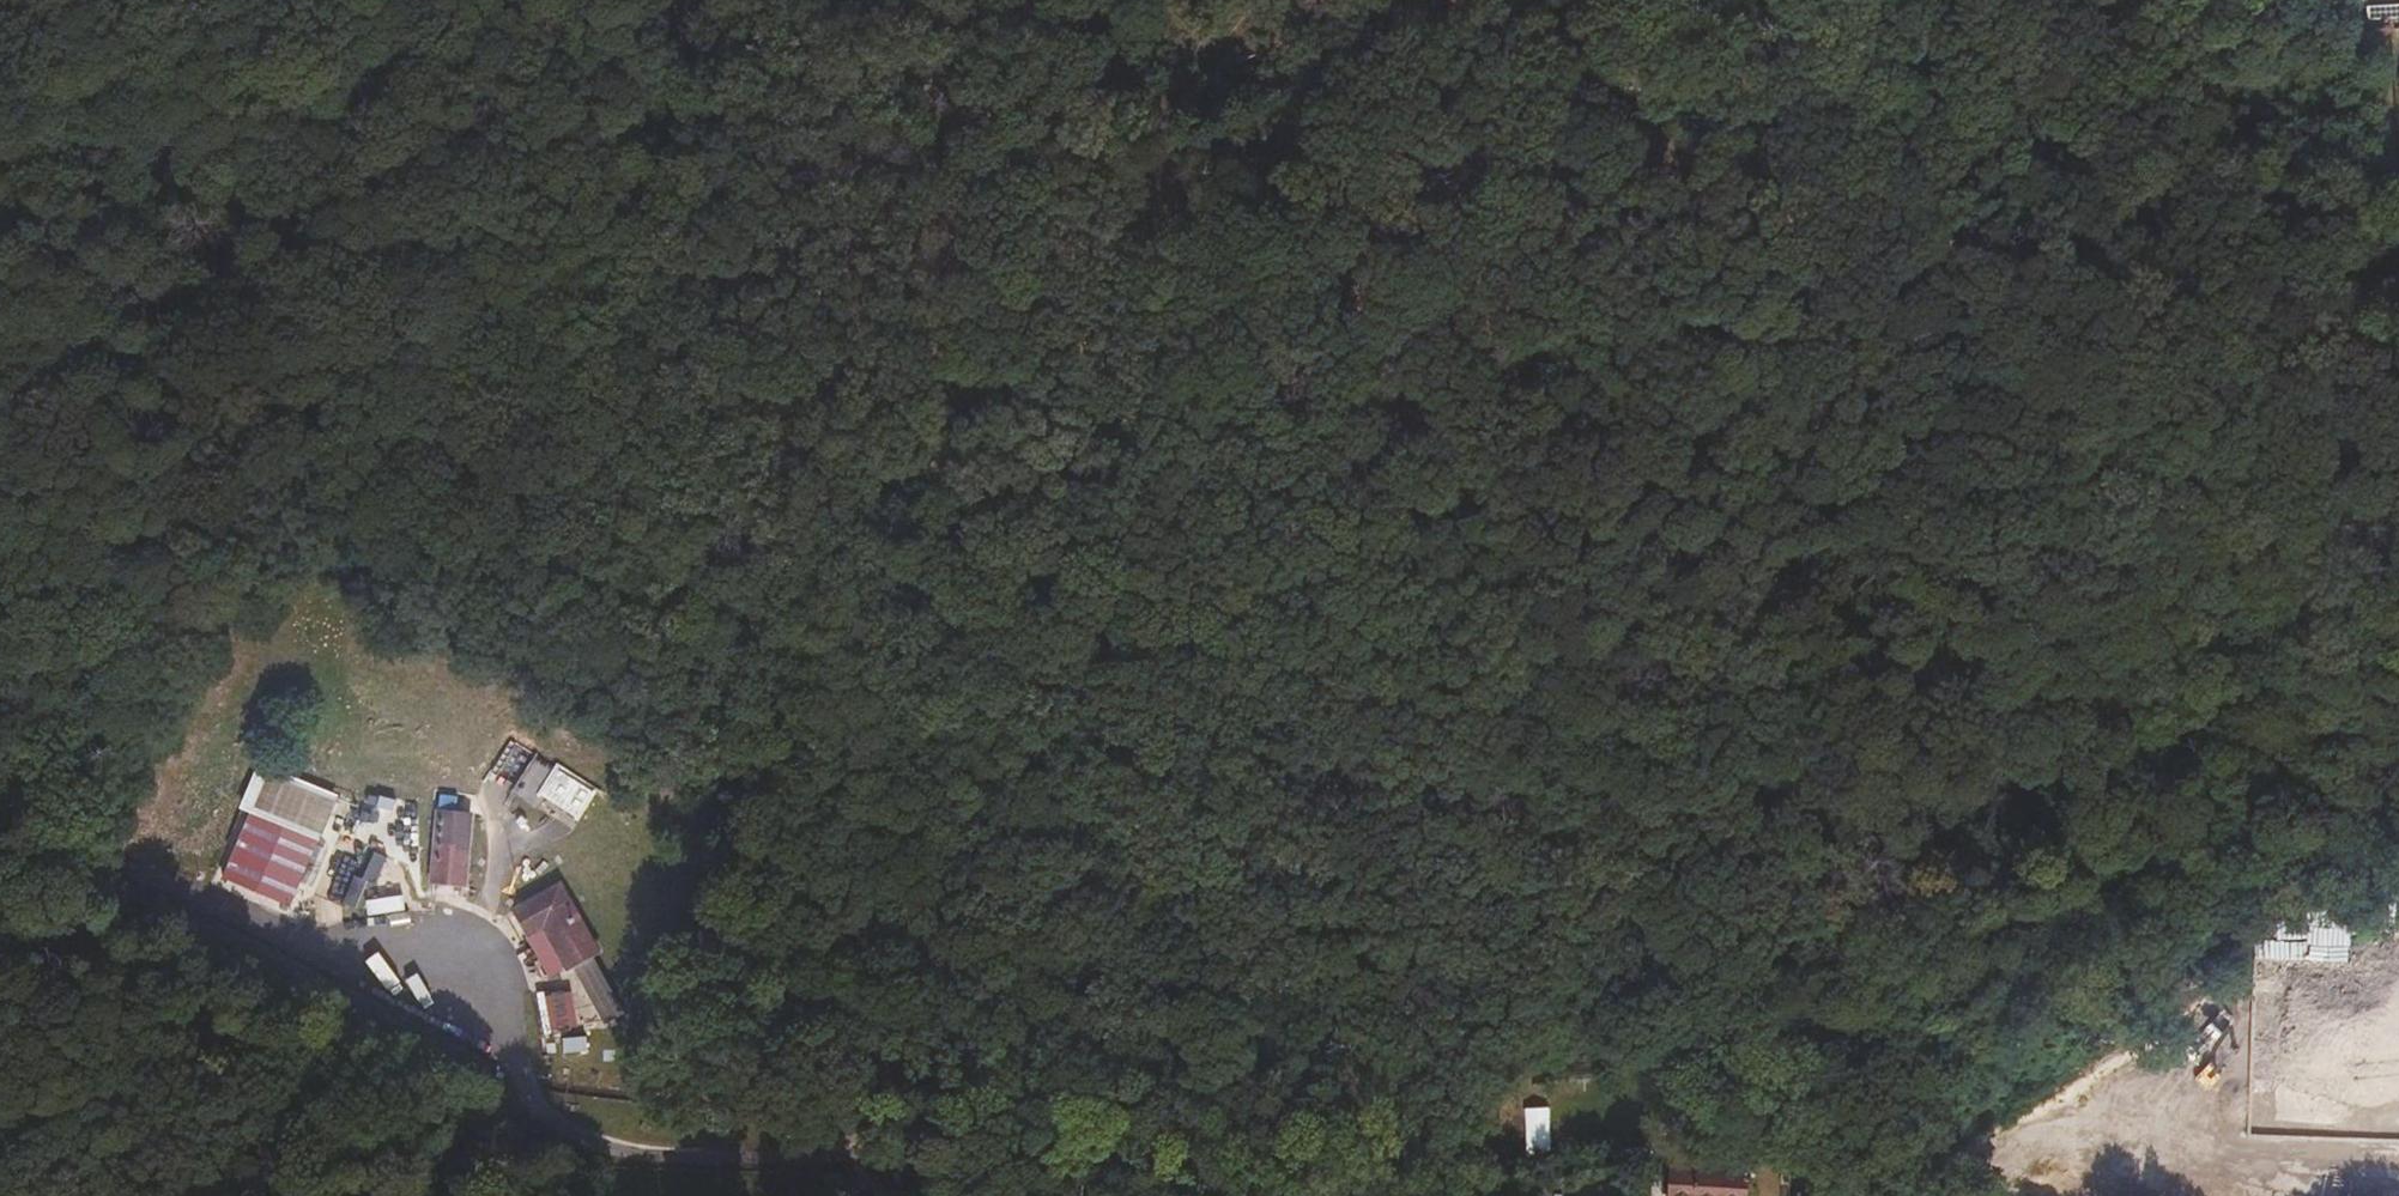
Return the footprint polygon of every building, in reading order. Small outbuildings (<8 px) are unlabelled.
[(597,790),(535,754),(510,792),(572,829),(597,790)] [(337,794),(254,763),(235,810),(249,814),(222,878),(287,908),(337,794)] [(472,814),(435,812),(428,883),(466,885),(472,814)] [(596,955),(559,880),(509,906),(545,980),(596,955)] [(365,916),(404,910),(401,894),(362,900),(365,916)] [(1549,1109),(1524,1110),(1526,1156),(1550,1155),(1549,1109)] [(1747,1182),(1672,1174),(1669,1195),(1746,1195),(1747,1182)]
